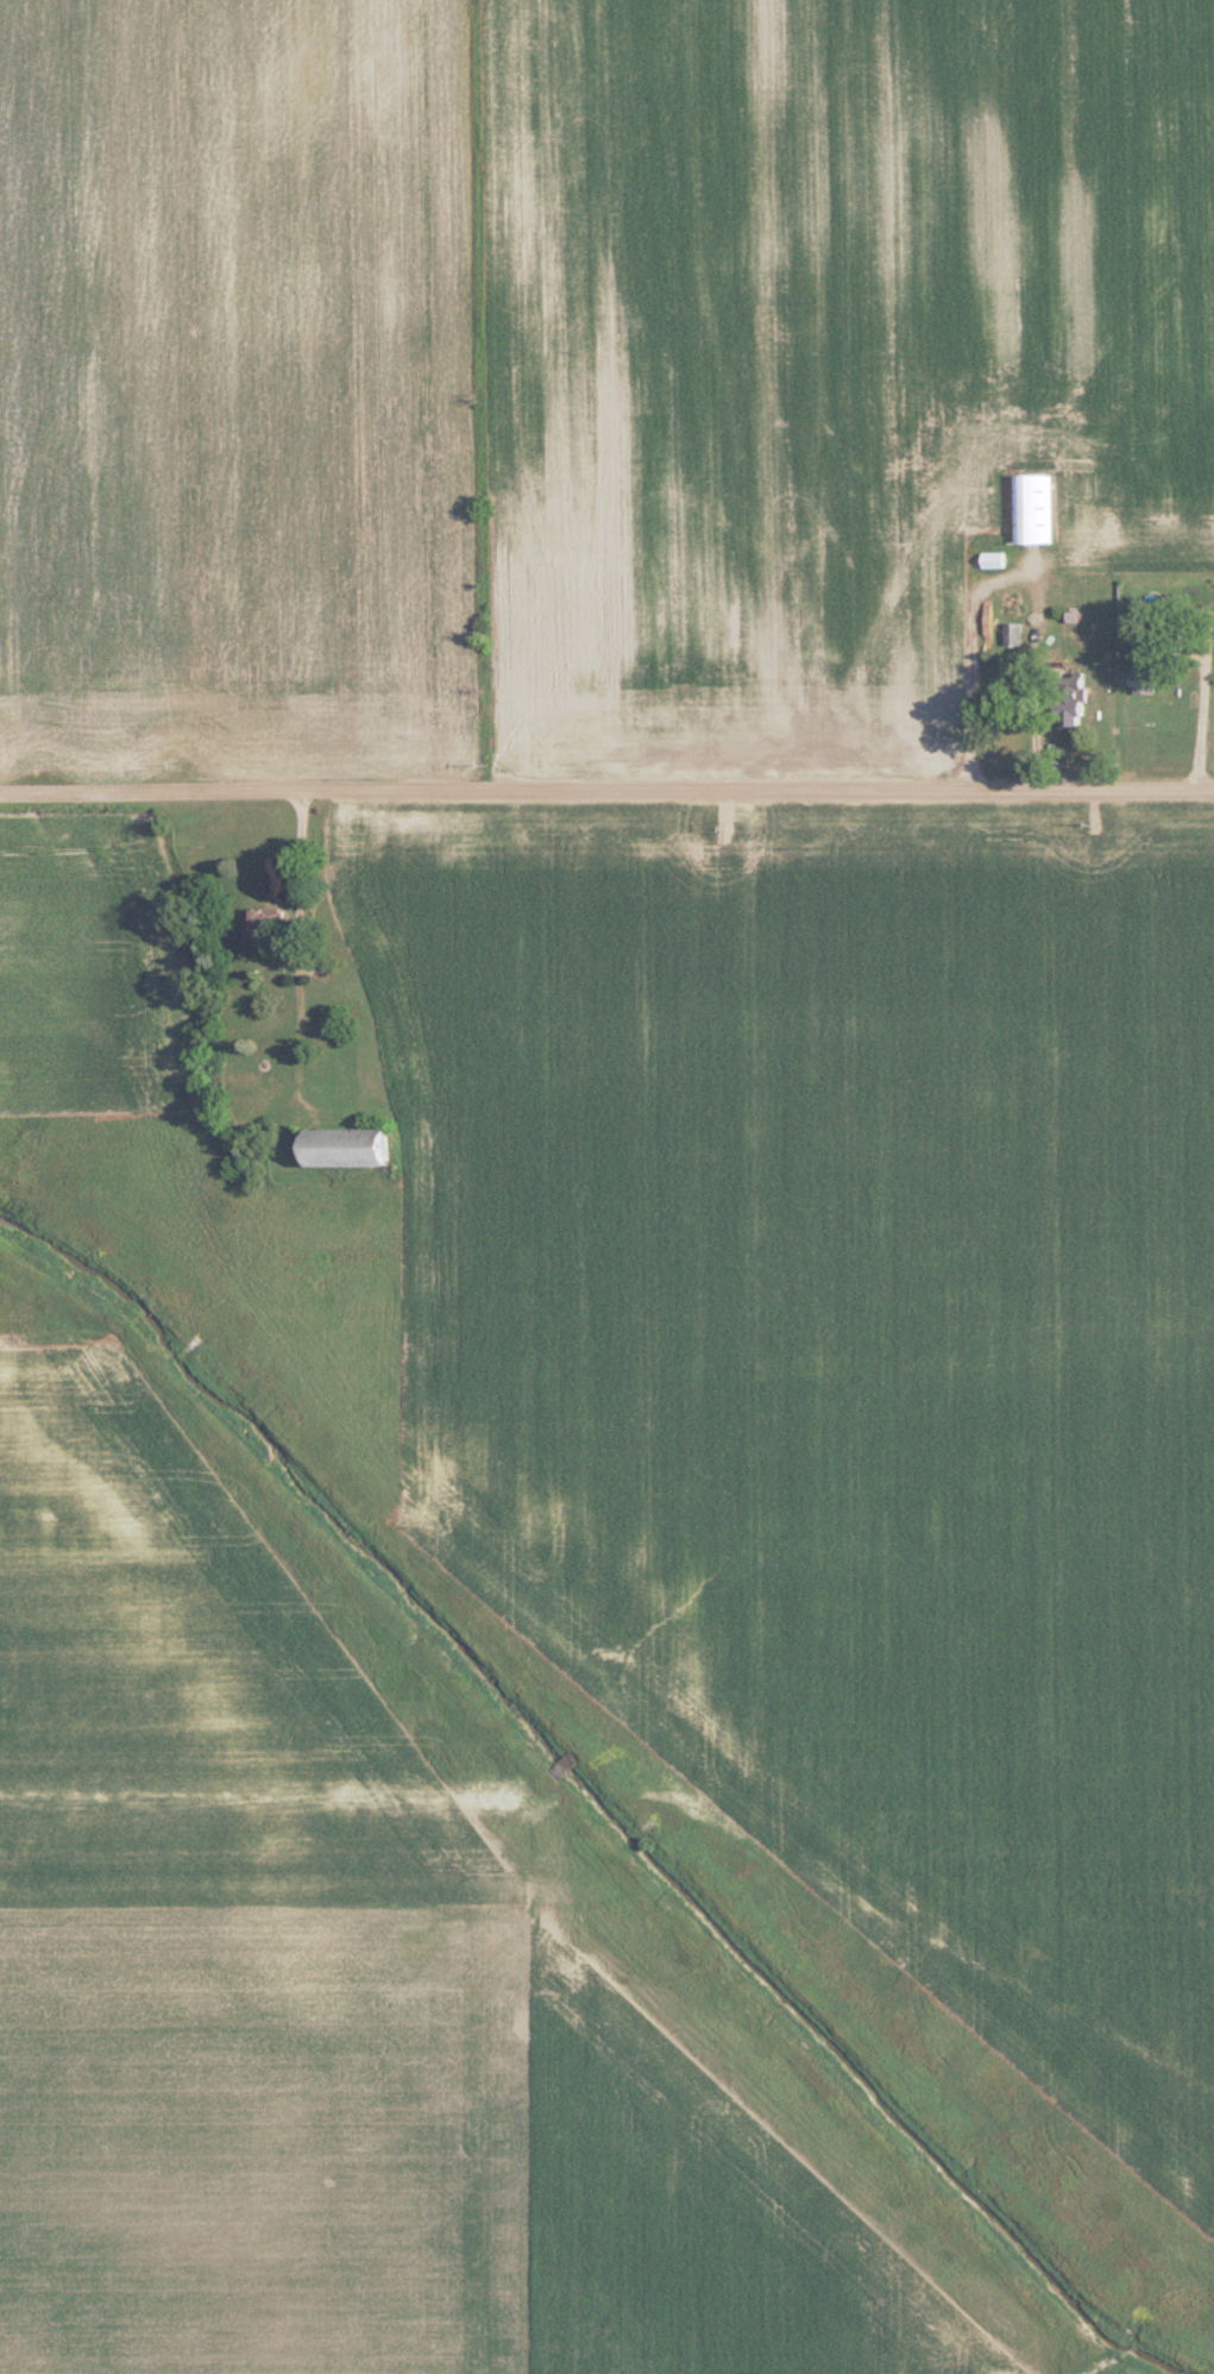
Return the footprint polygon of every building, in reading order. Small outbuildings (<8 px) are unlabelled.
[(1013,544),(1052,544),(1052,474),(1013,474),(1013,544)] [(1005,646),(1020,646),(1020,625),(1005,625),(1005,646)] [(1132,642),(1132,695),(1155,695),(1155,642),(1132,642)] [(1082,674),(1056,674),(1056,726),(1082,726),(1082,674)] [(249,909),(249,934),(282,934),(282,909),(249,909)] [(389,1167),(389,1129),(299,1129),(299,1167),(389,1167)]
